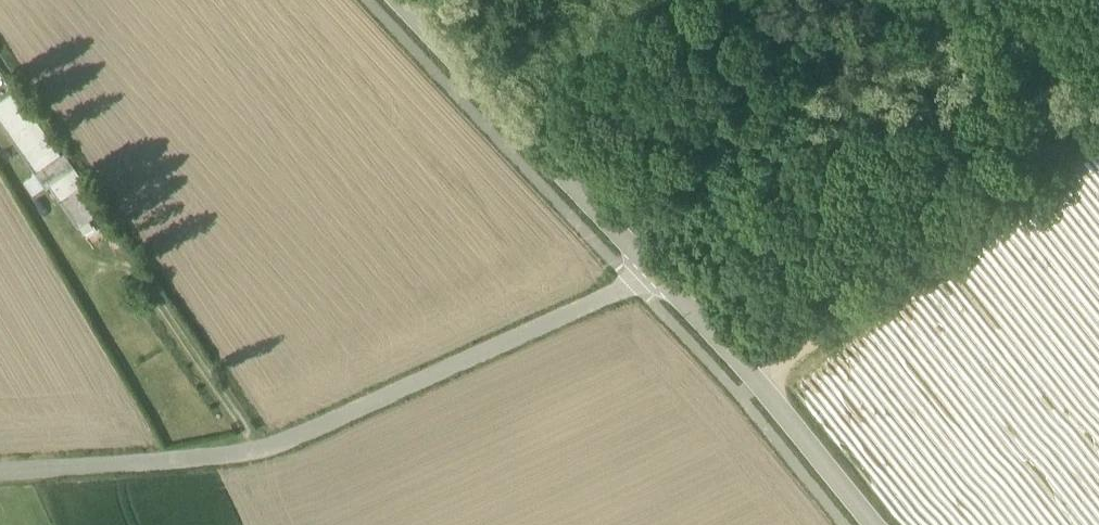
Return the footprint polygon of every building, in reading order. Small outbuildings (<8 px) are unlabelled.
[(0,68),(0,118),(45,183),(47,181),(92,246),(116,230),(61,150),(58,152),(0,68)]
